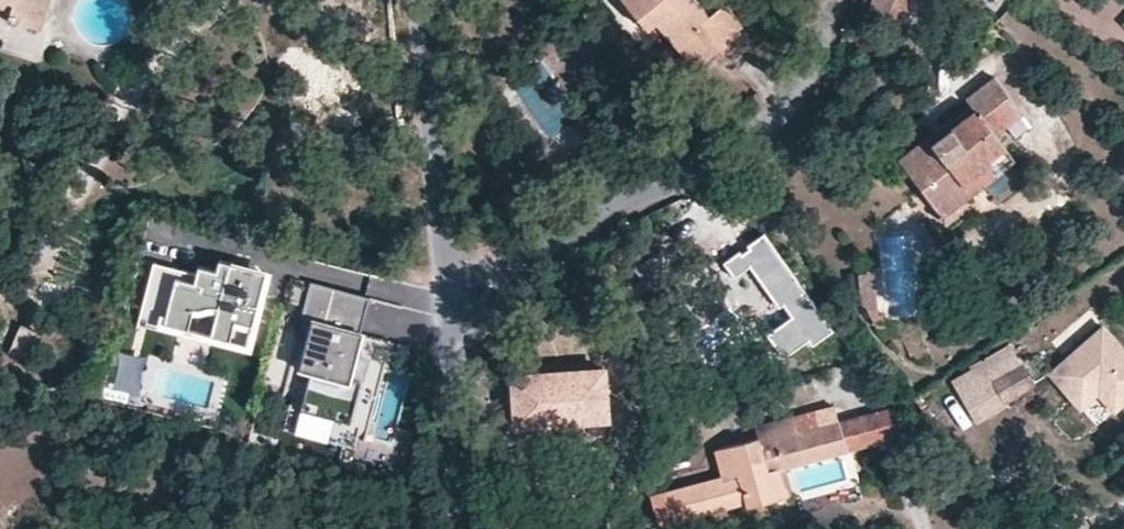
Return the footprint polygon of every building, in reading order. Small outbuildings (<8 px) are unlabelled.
[(48,0),(0,0),(0,1),(12,4),(7,20),(39,29),(48,0)] [(724,2),(709,15),(696,0),(622,0),(647,30),(656,23),(663,31),(694,70),(717,51),(721,55),(748,32),(724,2)] [(913,0),(872,0),(868,11),(904,25),(913,0)] [(7,20),(12,4),(0,1),(0,18),(7,20)] [(654,38),(663,31),(656,23),(647,30),(654,38)] [(1015,161),(995,135),(1007,126),(1023,114),(994,77),(966,98),(975,109),(949,129),(932,142),(927,136),(898,158),(943,217),(1015,161)] [(1031,126),(1023,114),(1007,126),(1016,138),(1031,126)] [(932,142),(949,129),(945,123),(927,136),(932,142)] [(845,337),(768,231),(727,261),(745,286),(762,273),(821,354),(845,337)] [(256,288),(255,296),(247,327),(249,328),(244,348),(250,350),(272,271),(228,260),(227,264),(246,269),(251,274),(255,281),(256,288)] [(249,328),(247,327),(255,296),(256,288),(255,281),(251,274),(246,269),(227,264),(219,262),(216,274),(198,269),(196,277),(153,265),(138,319),(244,348),(249,328)] [(878,313),(875,272),(857,274),(861,302),(862,304),(866,307),(876,327),(885,326),(887,324),(887,319),(886,316),(878,313)] [(361,380),(350,377),(356,355),(362,332),(360,332),(369,298),(309,282),(300,316),(311,320),(298,368),(310,372),(300,410),(350,423),(361,380)] [(20,327),(9,357),(32,366),(43,336),(20,327)] [(1104,327),(1052,373),(1081,407),(1099,392),(1115,410),(1123,402),(1123,350),(1104,327)] [(1034,383),(1011,343),(983,360),(989,370),(1005,399),(1034,383)] [(361,380),(366,358),(356,355),(350,377),(361,380)] [(124,357),(117,391),(140,396),(148,361),(124,357)] [(1005,399),(989,370),(970,381),(986,409),(1005,399)] [(619,377),(519,385),(524,442),(623,434),(619,377)] [(1098,425),(1115,410),(1099,392),(1081,407),(1098,425)] [(902,436),(894,406),(838,421),(846,451),(902,436)] [(846,451),(838,421),(801,432),(796,416),(755,427),(758,437),(715,449),(722,476),(651,496),(659,526),(746,502),(747,506),(775,499),(768,472),(784,468),(846,451)] [(792,494),(784,468),(768,472),(775,499),(792,494)]
